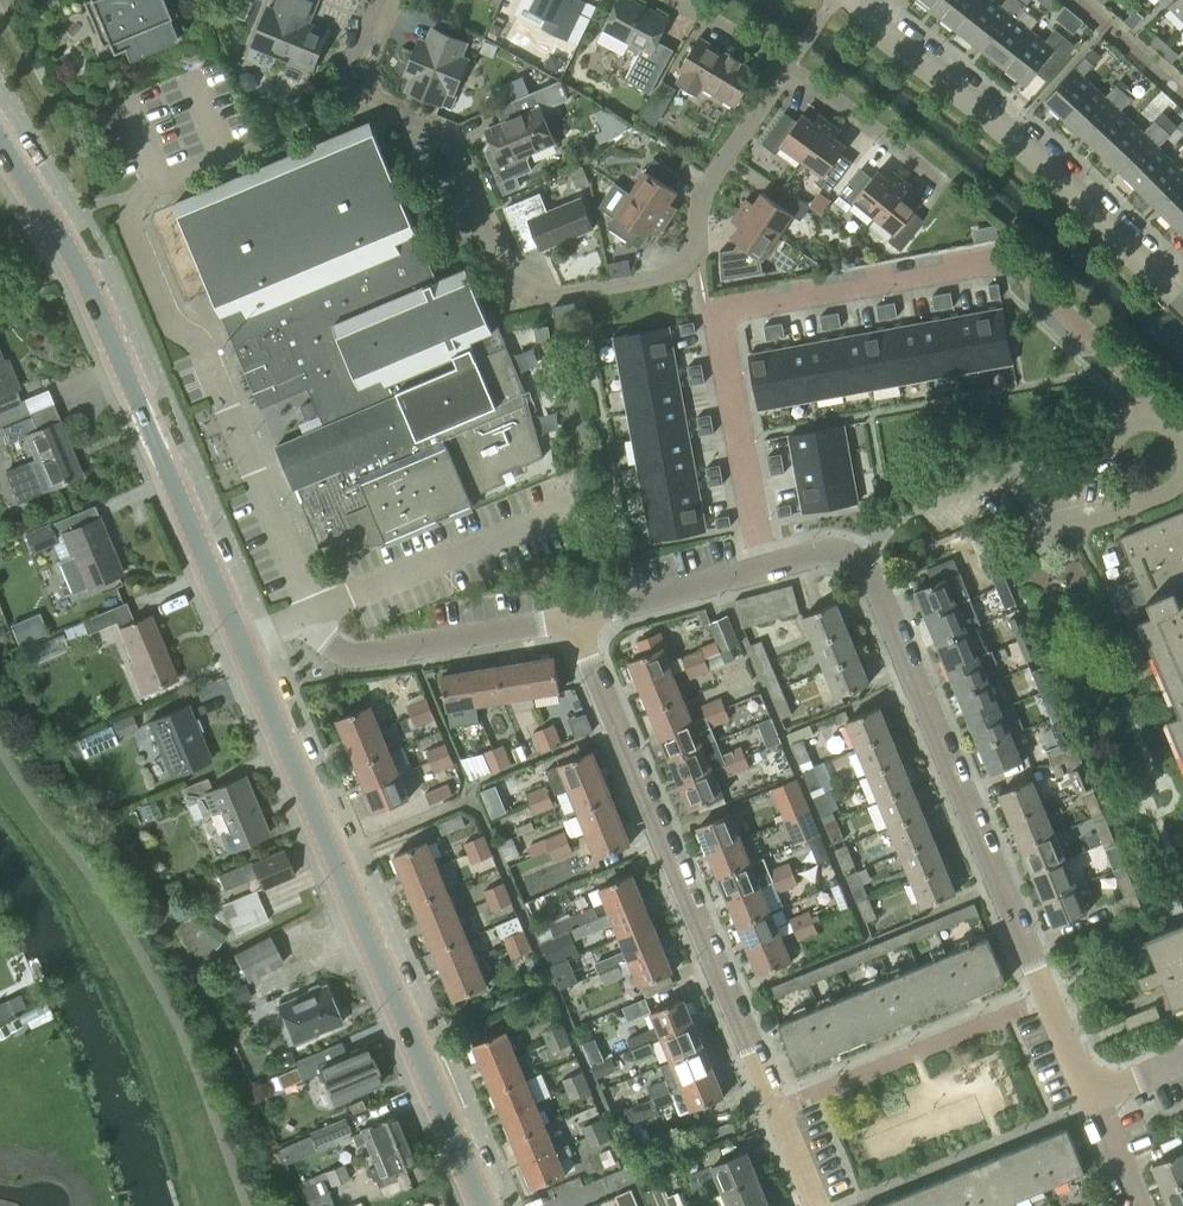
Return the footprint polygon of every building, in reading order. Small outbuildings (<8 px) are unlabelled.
[(131,58),(177,39),(168,17),(176,14),(170,0),(86,0),(83,1),(89,16),(86,17),(92,32),(95,30),(101,45),(108,42),(111,51),(126,46),(131,58)] [(268,7),(253,45),(313,70),(328,31),(309,23),(318,0),(279,0),(275,9),(268,7)] [(579,12),(566,6),(569,0),(536,0),(532,8),(549,16),(544,26),(567,38),(579,12)] [(656,41),(668,19),(632,0),(619,0),(604,28),(598,41),(623,54),(627,47),(639,53),(625,79),(650,93),(673,50),(656,41)] [(946,0),(921,0),(936,12),(946,0)] [(936,12),(959,30),(982,0),(946,0),(936,12)] [(1018,0),(1005,0),(1000,6),(993,0),(982,0),(959,30),(981,47),(1018,0)] [(1019,0),(1018,0),(981,47),(1003,65),(1031,30),(1017,19),(1027,6),(1019,0)] [(1169,6),(1182,20),(1182,0),(1175,0),(1169,6)] [(461,56),(467,42),(433,28),(427,43),(419,39),(405,73),(413,76),(407,90),(441,104),(447,90),(454,93),(468,60),(461,56)] [(1003,65),(1026,83),(1039,66),(1051,76),(1076,46),(1054,29),(1045,41),(1031,30),(1003,65)] [(1160,53),(1168,44),(1157,34),(1149,43),(1160,53)] [(735,106),(757,71),(741,61),(742,60),(731,54),(730,55),(699,36),(678,71),(681,74),(676,82),(697,94),(702,86),(735,106)] [(499,44),(485,38),(479,52),(493,58),(499,44)] [(1160,53),(1171,63),(1179,54),(1168,44),(1160,53)] [(1065,118),(1094,86),(1083,76),(1094,64),(1085,57),(1045,99),(1065,118)] [(541,87),(547,81),(545,73),(538,69),(531,70),(527,76),(528,84),(534,89),(541,87)] [(504,192),(520,185),(516,176),(531,169),(527,159),(530,152),(554,141),(541,110),(568,98),(561,79),(502,104),(508,119),(487,129),(494,146),(486,150),(500,183),(504,192)] [(664,92),(658,102),(666,107),(677,88),(662,80),(658,88),(664,92)] [(1083,135),(1124,91),(1116,84),(1105,96),(1094,86),(1065,118),(1083,135)] [(1131,98),(1124,92),(1124,91),(1083,135),(1102,153),(1132,121),(1120,110),(1131,98)] [(604,108),(615,134),(600,140),(600,139),(599,139),(600,142),(618,135),(632,124),(606,107),(604,108)] [(802,160),(830,121),(820,115),(815,122),(802,113),(797,121),(785,112),(763,143),(776,153),(781,145),(802,160)] [(1162,127),(1162,126),(1155,120),(1143,132),(1132,121),(1102,153),(1120,169),(1162,127)] [(802,160),(822,175),(817,182),(830,192),(852,161),(840,153),(846,145),(833,136),(839,128),(830,121),(802,160)] [(438,281),(416,230),(371,122),(175,204),(260,408),(308,388),(313,400),(291,409),(297,423),(319,413),(324,425),(278,444),(277,444),(278,446),(277,446),(294,486),(294,485),(295,487),(296,487),(296,486),(298,485),(304,500),(301,501),(320,546),(355,532),(356,531),(359,535),(363,538),(367,540),(372,541),(377,542),(382,541),(387,540),(387,541),(388,540),(388,539),(473,503),(473,504),(474,504),(471,496),(506,481),(503,473),(544,455),(526,389),(491,307),(485,310),(468,268),(438,281)] [(1169,158),(1168,156),(1158,146),(1170,134),(1162,127),(1120,169),(1139,188),(1169,158)] [(630,192),(670,218),(676,209),(668,204),(677,191),(669,185),(677,174),(653,158),(630,192)] [(1181,169),(1169,158),(1139,188),(1157,206),(1182,181),(1182,166),(1181,169)] [(583,167),(586,174),(591,181),(601,175),(592,162),(583,167)] [(590,183),(586,174),(583,167),(583,165),(570,170),(577,188),(590,183)] [(875,216),(905,180),(896,173),(890,180),(878,170),(872,177),(861,168),(834,201),(846,211),(855,200),(875,216)] [(901,250),(925,220),(914,211),(920,204),(908,194),(914,187),(905,180),(875,216),(895,232),(888,240),(901,250)] [(1157,206),(1175,225),(1182,217),(1182,181),(1157,206)] [(809,206),(784,189),(778,185),(770,197),(762,192),(753,205),(745,200),(739,209),(779,235),(793,214),(800,219),(809,206)] [(663,228),(670,218),(630,192),(607,226),(631,242),(639,230),(647,236),(656,223),(663,228)] [(539,194),(505,208),(522,248),(536,243),(540,245),(542,249),(593,228),(580,197),(547,211),(539,194)] [(764,258),(779,235),(739,209),(733,218),(741,224),(732,237),(740,242),(735,250),(721,252),(721,250),(719,250),(723,279),(776,270),(775,268),(761,271),(759,261),(762,257),(764,258)] [(991,283),(993,297),(1000,296),(1002,296),(1000,282),(991,283)] [(944,292),(946,306),(955,304),(953,291),(953,290),(944,292)] [(937,307),(946,306),(944,292),(935,294),(937,307)] [(553,305),(557,325),(579,321),(575,301),(553,305)] [(887,302),(890,316),(899,314),(896,301),(887,302)] [(881,318),(890,316),(887,302),(878,304),(879,308),(881,318)] [(976,311),(986,365),(1011,360),(1014,359),(1011,347),(1007,326),(1004,306),(1001,307),(976,311)] [(831,313),(834,326),(843,325),(840,311),(831,313)] [(958,370),(986,365),(976,311),(948,316),(958,370)] [(825,328),(834,326),(831,313),(822,314),(823,315),(825,328)] [(930,375),(958,370),(948,316),(920,322),(930,375)] [(682,323),(684,333),(698,330),(696,320),(687,322),(682,323)] [(775,323),(778,337),(787,335),(784,321),(775,323)] [(902,380),(930,375),(920,322),(892,327),(902,380)] [(769,338),(778,337),(775,323),(766,324),(769,338)] [(622,361),(676,351),(671,325),(617,335),(622,361)] [(874,386),(902,380),(892,327),(864,332),(874,386)] [(846,391),(874,386),(864,332),(836,337),(846,391)] [(818,396),(846,391),(836,337),(808,343),(818,396)] [(796,400),(818,396),(808,343),(780,348),(790,401),(796,400)] [(761,407),(790,401),(780,348),(751,353),(761,407)] [(626,386),(680,376),(676,351),(622,361),(626,386)] [(4,393),(19,387),(7,359),(3,361),(0,354),(0,409),(9,405),(4,393)] [(691,374),(705,371),(704,362),(703,362),(690,365),(691,374)] [(705,371),(691,374),(693,383),(704,381),(706,380),(707,380),(705,371)] [(631,411),(685,401),(680,376),(626,386),(631,411)] [(29,413),(24,399),(9,405),(0,409),(0,425),(29,413)] [(636,436),(690,426),(685,401),(631,411),(636,436)] [(701,424),(714,422),(713,413),(706,414),(699,415),(701,424)] [(0,427),(0,446),(8,443),(26,435),(36,459),(6,471),(18,501),(81,474),(59,421),(37,431),(30,415),(2,427),(1,426),(0,427)] [(714,422),(701,424),(702,433),(707,433),(716,431),(714,422)] [(794,460),(848,450),(843,424),(820,428),(805,431),(804,431),(789,434),(794,460)] [(640,461),(694,451),(690,426),(636,436),(640,461)] [(799,486),(853,476),(848,450),(794,460),(796,467),(799,486)] [(645,486),(699,476),(694,451),(640,461),(645,485),(645,486)] [(769,465),(783,462),(781,453),(771,455),(767,456),(769,465)] [(783,462),(769,465),(770,469),(770,470),(771,474),(785,471),(783,462)] [(710,475),(724,472),(722,463),(717,464),(708,466),(710,475)] [(724,472),(710,475),(711,484),(725,481),(724,472)] [(650,511),(704,501),(699,476),(645,486),(650,511)] [(853,476),(799,486),(804,511),(841,504),(846,504),(857,501),(853,476)] [(704,501),(650,511),(655,538),(709,527),(704,501)] [(778,515),(792,513),(791,504),(777,506),(778,515)] [(94,505),(51,523),(57,536),(62,534),(71,555),(58,561),(72,593),(85,588),(122,572),(94,505)] [(1120,536),(1139,584),(1130,588),(1127,582),(1114,587),(1111,582),(1109,583),(1129,618),(1152,609),(1154,614),(1140,619),(1180,714),(1168,719),(1182,755),(1182,510),(1120,536)] [(731,514),(717,517),(719,526),(733,523),(731,514)] [(32,553),(59,541),(50,522),(24,533),(32,553)] [(999,561),(998,562),(993,549),(983,553),(988,566),(997,587),(1008,582),(999,561)] [(961,571),(959,571),(953,557),(930,567),(936,580),(915,589),(926,616),(971,598),(961,571)] [(1008,582),(997,587),(1005,608),(1017,603),(1008,582)] [(778,587),(786,615),(800,611),(792,583),(778,587)] [(772,619),(786,615),(778,587),(765,590),(772,619)] [(758,622),(772,619),(765,590),(751,594),(758,622)] [(742,627),(755,623),(758,622),(751,594),(734,599),(742,627)] [(979,625),(981,625),(971,598),(926,616),(937,642),(979,625)] [(814,642),(848,628),(837,601),(803,615),(814,642)] [(126,602),(82,620),(82,622),(87,633),(116,621),(119,628),(134,664),(138,674),(134,675),(141,693),(177,678),(150,615),(134,622),(126,602)] [(1019,640),(1030,636),(1021,613),(1009,618),(1019,640)] [(722,650),(739,643),(727,615),(710,622),(722,650)] [(989,650),(979,625),(937,642),(948,668),(992,650),(992,649),(989,650)] [(825,668),(859,654),(848,628),(814,642),(825,668)] [(669,662),(663,648),(667,646),(661,631),(637,641),(643,655),(629,661),(639,685),(673,671),(673,672),(686,667),(685,666),(705,658),(701,649),(669,662)] [(1019,640),(1027,660),(1038,655),(1030,636),(1019,640)] [(770,660),(763,642),(751,647),(759,665),(770,660)] [(990,683),(990,681),(983,666),(997,661),(992,650),(948,668),(959,696),(990,683)] [(721,651),(705,658),(705,659),(710,669),(726,662),(721,651)] [(859,654),(825,668),(836,695),(870,681),(859,654)] [(527,660),(532,695),(560,691),(554,656),(527,660)] [(710,669),(705,659),(705,658),(685,666),(686,667),(690,677),(710,669)] [(504,700),(532,695),(527,660),(499,665),(504,700)] [(770,691),(781,686),(770,660),(759,665),(770,691)] [(476,704),(504,700),(499,665),(470,669),(476,704)] [(1040,691),(1051,687),(1043,666),(1031,670),(1040,691)] [(448,709),(476,704),(470,669),(442,674),(448,709)] [(683,695),(673,672),(673,671),(639,685),(649,709),(683,695)] [(969,721),(1001,708),(990,683),(959,696),(969,721)] [(781,686),(770,691),(781,718),(792,713),(781,686)] [(1051,687),(1040,691),(1049,713),(1060,708),(1051,687)] [(693,719),(683,696),(683,695),(649,709),(659,733),(693,719)] [(706,715),(725,707),(721,696),(701,704),(706,715)] [(411,716),(432,707),(427,697),(407,706),(411,716)] [(171,776),(212,759),(189,704),(147,721),(171,776)] [(346,741),(380,726),(371,705),(337,719),(346,741)] [(857,746),(891,732),(880,706),(846,720),(857,746)] [(432,707),(411,716),(415,726),(436,717),(432,707)] [(710,727),(730,718),(725,707),(706,715),(710,727)] [(980,747),(1012,734),(1001,708),(969,721),(980,747)] [(116,738),(139,728),(132,713),(110,724),(116,738)] [(1052,762),(1078,752),(1062,713),(1051,718),(1062,743),(1046,749),(1051,763),(1052,762)] [(703,744),(693,721),(693,719),(659,733),(669,757),(703,744)] [(554,722),(544,727),(552,747),(562,743),(554,722)] [(803,738),(813,734),(810,725),(787,735),(791,742),(791,743),(803,738)] [(390,748),(381,728),(380,726),(346,741),(355,763),(390,748)] [(533,731),(542,751),(552,747),(544,727),(533,731)] [(902,758),(891,733),(891,732),(857,746),(868,773),(902,758)] [(980,747),(991,773),(1022,760),(1012,734),(980,747)] [(814,765),(803,738),(791,743),(802,770),(814,765)] [(430,761),(450,752),(446,742),(445,742),(426,750),(430,761)] [(504,743),(494,747),(502,767),(512,763),(504,743)] [(713,768),(703,745),(703,744),(669,757),(679,782),(713,768)] [(725,763),(745,754),(741,744),(721,752),(725,763)] [(482,751),(490,772),(502,767),(494,747),(482,751)] [(399,771),(391,751),(390,748),(355,763),(364,785),(399,771)] [(568,786),(602,772),(594,750),(559,764),(568,786)] [(450,752),(430,761),(435,772),(455,764),(450,752)] [(1072,770),(1081,790),(1092,786),(1078,752),(1052,762),(1051,763),(1055,771),(1045,775),(1049,783),(1058,779),(1057,776),(1072,770)] [(750,766),(745,755),(745,754),(725,763),(713,769),(713,768),(679,782),(690,808),(723,794),(718,780),(730,774),(750,766)] [(912,785),(902,759),(902,758),(868,773),(879,799),(912,785)] [(823,786),(814,766),(814,765),(802,770),(811,790),(823,786)] [(410,797),(400,773),(399,771),(364,785),(376,811),(410,797)] [(612,794),(603,774),(602,772),(568,786),(577,808),(612,794)] [(268,833),(244,775),(212,789),(207,777),(180,788),(187,805),(196,801),(202,816),(221,809),(229,829),(221,833),(228,850),(268,833)] [(784,819),(811,807),(797,776),(771,788),(784,819)] [(1010,819),(1044,805),(1033,778),(999,792),(1010,819)] [(430,804),(453,794),(448,782),(425,792),(430,804)] [(530,803),(551,795),(546,784),(526,792),(530,803)] [(923,811),(913,786),(912,785),(879,799),(890,825),(923,811)] [(825,792),(825,791),(813,796),(824,822),(836,818),(833,810),(825,792)] [(1103,812),(1095,791),(1083,796),(1092,817),(1103,812)] [(620,816),(612,796),(612,794),(577,808),(586,830),(620,816)] [(535,814),(555,806),(551,795),(530,803),(535,814)] [(1022,846),(1055,832),(1044,805),(1010,819),(1022,846)] [(784,819),(795,845),(822,833),(811,807),(784,819)] [(934,838),(924,812),(923,811),(890,825),(900,852),(934,838)] [(708,850),(741,836),(731,812),(698,826),(708,850)] [(458,828),(466,825),(461,813),(438,823),(442,835),(458,828)] [(631,843),(622,819),(620,816),(586,830),(596,857),(631,843)] [(1114,838),(1106,817),(1094,822),(1102,843),(1114,838)] [(836,818),(824,822),(833,843),(844,838),(836,818)] [(549,849),(569,841),(565,830),(545,838),(549,849)] [(1033,873),(1066,859),(1055,832),(1022,846),(1033,873)] [(467,853),(489,844),(485,834),(463,842),(467,853)] [(751,860),(741,837),(741,836),(708,850),(718,874),(751,860)] [(506,860),(517,856),(510,837),(498,842),(506,860)] [(945,864),(934,838),(900,852),(911,878),(945,864)] [(403,878),(438,864),(428,841),(394,855),(403,878)] [(569,841),(549,849),(554,860),(574,852),(569,841)] [(846,875),(858,870),(846,843),(835,848),(846,875)] [(1113,870),(1125,865),(1125,864),(1116,843),(1105,848),(1113,870)] [(469,865),(472,863),(494,854),(489,844),(467,853),(468,853),(460,856),(462,862),(469,865)] [(262,888),(294,875),(282,849),(251,862),(250,860),(217,875),(224,890),(256,876),(262,888)] [(1085,879),(1076,883),(1066,859),(1033,873),(1043,899),(1086,881),(1085,879)] [(761,885),(751,861),(751,860),(718,874),(728,899),(761,885)] [(774,880),(793,872),(788,860),(769,869),(774,880)] [(413,901),(447,887),(456,883),(457,877),(452,866),(448,862),(439,866),(438,864),(403,878),(413,901)] [(956,891),(945,864),(911,878),(918,894),(911,897),(915,908),(923,905),(926,904),(930,913),(953,904),(949,895),(956,891)] [(1109,902),(1115,915),(1142,904),(1129,870),(1125,865),(1113,870),(1115,875),(1124,896),(1109,902)] [(857,901),(868,896),(858,870),(846,875),(857,901)] [(572,928),(644,899),(633,872),(599,886),(606,902),(549,925),(547,920),(536,925),(542,940),(560,933),(572,928)] [(778,891),(798,883),(793,872),(774,880),(778,891)] [(487,900),(509,891),(505,881),(483,890),(487,900)] [(1088,911),(1082,896),(1091,892),(1086,881),(1043,899),(1054,925),(1088,911)] [(771,909),(761,886),(761,885),(728,899),(738,923),(771,909)] [(457,910),(448,889),(447,887),(413,901),(423,924),(457,910)] [(268,919),(268,917),(255,890),(221,904),(234,933),(268,919)] [(509,891),(487,900),(492,911),(513,902),(509,891)] [(558,901),(555,891),(528,902),(532,912),(558,901)] [(866,921),(877,917),(868,896),(857,901),(866,921)] [(621,939),(654,925),(644,899),(572,928),(576,939),(614,923),(621,939)] [(940,929),(979,913),(974,902),(936,918),(940,929)] [(781,933),(771,910),(771,909),(738,923),(747,947),(781,933)] [(466,933),(458,913),(457,910),(423,924),(432,947),(466,933)] [(794,929),(814,920),(809,910),(789,918),(794,929)] [(877,917),(866,921),(873,935),(882,932),(880,929),(882,928),(877,917)] [(906,943),(940,929),(936,918),(902,932),(906,943)] [(798,939),(818,931),(814,920),(794,929),(798,939)] [(1145,938),(1157,967),(1137,975),(1143,988),(1162,980),(1174,1009),(1182,1006),(1182,923),(1145,938)] [(664,948),(663,946),(654,925),(621,939),(630,960),(631,962),(664,948)] [(507,947),(529,939),(524,928),(503,937),(507,947)] [(872,957),(906,943),(902,932),(867,946),(872,957)] [(476,956),(468,936),(466,933),(432,947),(442,970),(476,956)] [(550,963),(563,958),(569,955),(560,933),(542,940),(540,940),(550,963)] [(791,959),(781,935),(781,933),(747,947),(758,973),(791,959)] [(233,954),(247,981),(283,962),(269,935),(233,954)] [(988,936),(916,966),(934,1010),(1007,980),(988,936)] [(529,939),(507,947),(512,958),(533,949),(529,939)] [(837,971),(872,957),(867,946),(833,960),(837,971)] [(640,985),(673,971),(664,948),(631,962),(630,960),(620,964),(600,972),(604,983),(634,971),(640,985)] [(600,972),(620,964),(616,953),(596,961),(600,972)] [(488,984),(478,959),(476,956),(442,970),(454,999),(488,984)] [(803,985),(837,971),(833,960),(799,974),(803,985)] [(865,1038),(900,1024),(934,1010),(916,966),(847,994),(865,1038)] [(769,999),(803,985),(799,974),(764,988),(769,999)] [(1108,992),(1103,979),(1102,979),(1093,983),(1098,996),(1108,992)] [(341,1023),(325,984),(322,985),(316,983),(308,987),(306,992),(277,1004),(293,1043),(341,1023)] [(244,984),(231,989),(238,1004),(250,998),(244,984)] [(797,1067),(831,1052),(865,1038),(847,994),(779,1022),(797,1067)] [(660,1033),(693,1019),(684,997),(650,1011),(660,1033)] [(704,1045),(694,1022),(693,1019),(660,1033),(670,1059),(704,1045)] [(546,1042),(568,1033),(563,1023),(542,1032),(546,1042)] [(482,1066),(516,1052),(506,1029),(472,1043),(482,1066)] [(631,1048),(651,1040),(647,1030),(627,1037),(631,1048)] [(568,1033),(546,1042),(550,1052),(572,1042),(568,1033)] [(631,1048),(636,1059),(656,1051),(651,1040),(631,1048)] [(382,1082),(366,1045),(341,1055),(336,1044),(294,1062),(301,1079),(320,1071),(333,1103),(382,1082)] [(715,1070),(705,1046),(704,1045),(670,1059),(671,1061),(661,1066),(666,1078),(647,1086),(651,1096),(715,1070)] [(290,1051),(278,1056),(282,1066),(294,1060),(290,1051)] [(526,1075),(517,1054),(516,1052),(482,1066),(492,1089),(526,1075)] [(289,1067),(274,1073),(281,1090),(296,1084),(289,1067)] [(566,1089),(587,1080),(583,1070),(562,1079),(566,1089)] [(725,1095),(715,1071),(715,1070),(651,1096),(655,1106),(676,1098),(682,1113),(725,1095)] [(535,1098),(527,1077),(526,1075),(492,1089),(501,1112),(535,1098)] [(587,1080),(566,1089),(570,1099),(592,1089),(587,1080)] [(545,1121),(537,1101),(535,1098),(501,1112),(511,1135),(545,1121)] [(370,1154),(407,1139),(396,1114),(360,1130),(360,1132),(353,1135),(356,1144),(364,1141),(370,1154)] [(587,1136),(606,1127),(602,1117),(583,1126),(587,1136)] [(314,1146),(318,1144),(350,1131),(344,1118),(312,1131),(301,1136),(305,1146),(313,1143),(314,1146)] [(555,1144),(546,1125),(545,1121),(511,1135),(521,1158),(555,1144)] [(606,1127),(587,1136),(591,1146),(611,1137),(606,1127)] [(1067,1127),(995,1157),(1013,1201),(1085,1171),(1067,1127)] [(407,1139),(370,1154),(375,1165),(368,1168),(373,1179),(375,1178),(378,1185),(396,1178),(393,1171),(416,1161),(407,1139)] [(573,1153),(569,1143),(569,1142),(556,1148),(555,1144),(521,1158),(533,1187),(567,1173),(560,1158),(573,1153)] [(723,1191),(759,1176),(748,1150),(712,1165),(723,1191)] [(1182,1181),(1182,1150),(1153,1163),(1164,1189),(1182,1181)] [(1013,1201),(995,1157),(926,1185),(935,1205),(1001,1205),(1013,1201)] [(324,1171),(325,1173),(328,1179),(330,1186),(350,1177),(345,1165),(344,1163),(324,1171)] [(699,1170),(680,1178),(684,1190),(704,1182),(699,1170)] [(324,1171),(299,1182),(302,1190),(324,1180),(328,1179),(325,1173),(324,1171)] [(759,1177),(759,1176),(723,1191),(729,1205),(763,1205),(770,1203),(759,1177)] [(332,1199),(324,1180),(302,1190),(308,1205),(316,1205),(332,1199)] [(1164,1189),(1170,1205),(1182,1205),(1182,1181),(1164,1189)] [(926,1185),(874,1205),(935,1205),(926,1185)]
